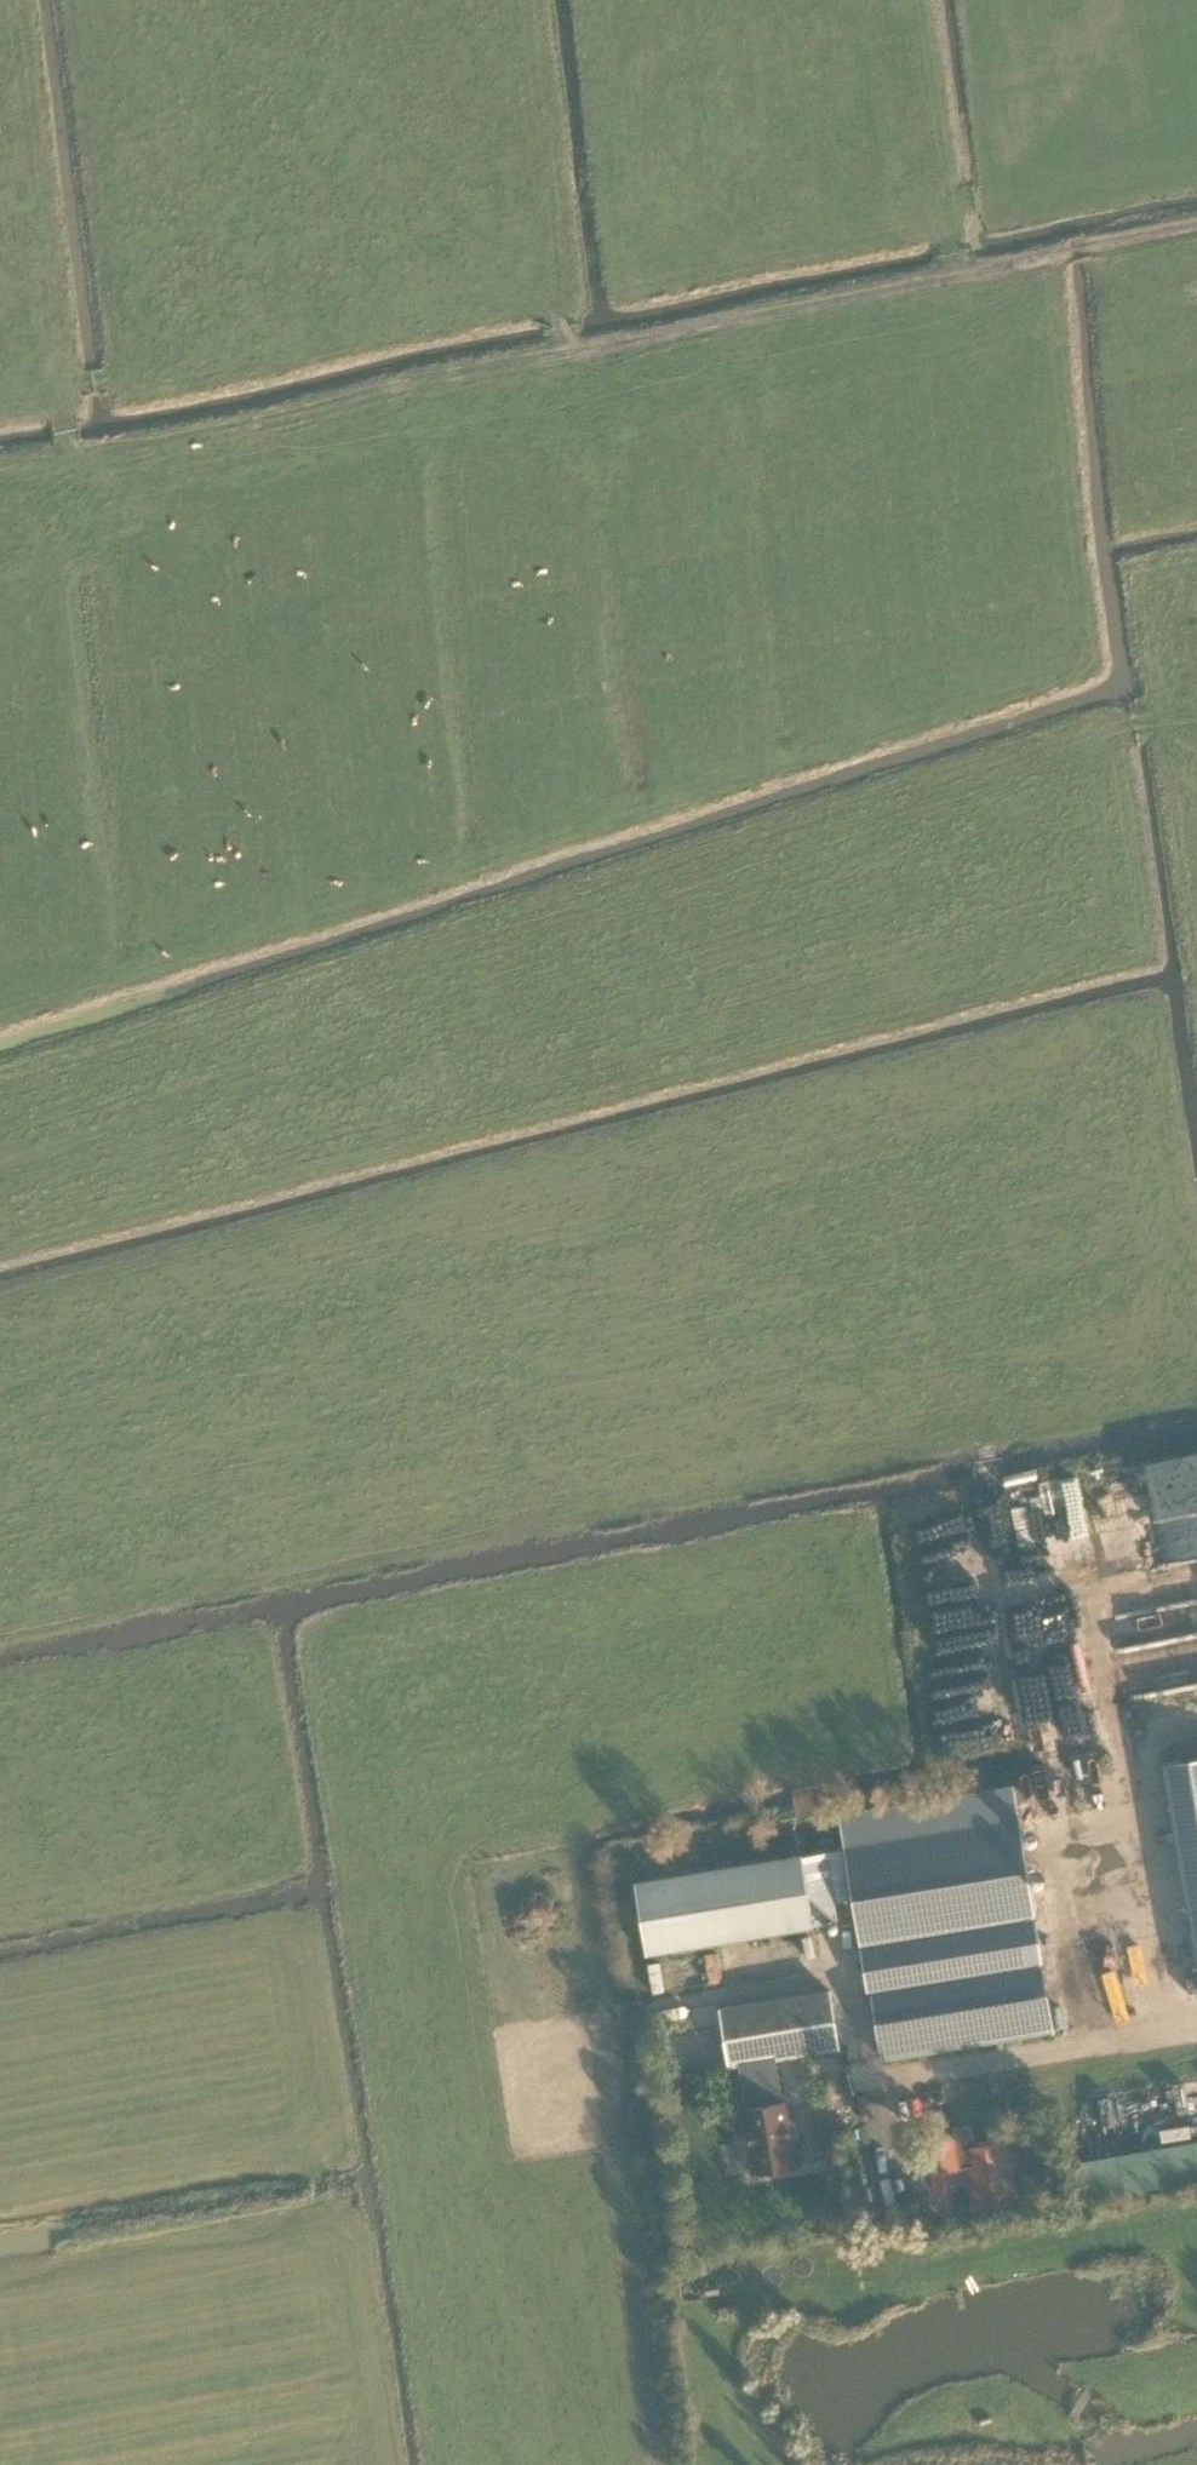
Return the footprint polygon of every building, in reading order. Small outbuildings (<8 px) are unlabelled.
[(1138,1459),(1148,1515),(1196,1506),(1196,1448),(1138,1459)] [(1165,1758),(1189,1905),(1196,1903),(1196,1753),(1165,1758)] [(1018,1818),(845,1845),(858,1932),(861,1948),(1035,1920),(1019,1822),(1018,1818)] [(802,1854),(635,1881),(646,1953),(814,1926),(813,1923),(836,1919),(833,1900),(847,1898),(839,1849),(839,1848),(802,1854)] [(1189,1905),(1196,1953),(1196,1903),(1189,1905)] [(1035,1920),(861,1948),(868,1992),(872,1992),(882,2059),(1053,2031),(1041,1954),(1035,1920)] [(1186,1978),(1188,1993),(1196,1991),(1196,1976),(1186,1978)] [(839,2048),(829,1989),(719,2007),(729,2066),(739,2064),(746,2107),(741,2108),(752,2172),(798,2164),(787,2100),(782,2101),(775,2059),(839,2048)] [(954,2138),(940,2140),(944,2169),(973,2164),(977,2191),(1006,2187),(999,2143),(971,2147),(971,2150),(957,2152),(954,2138)] [(1181,2150),(1188,2177),(1196,2174),(1196,2145),(1181,2150)] [(1095,2156),(1080,2159),(1087,2197),(1102,2194),(1095,2156)]
